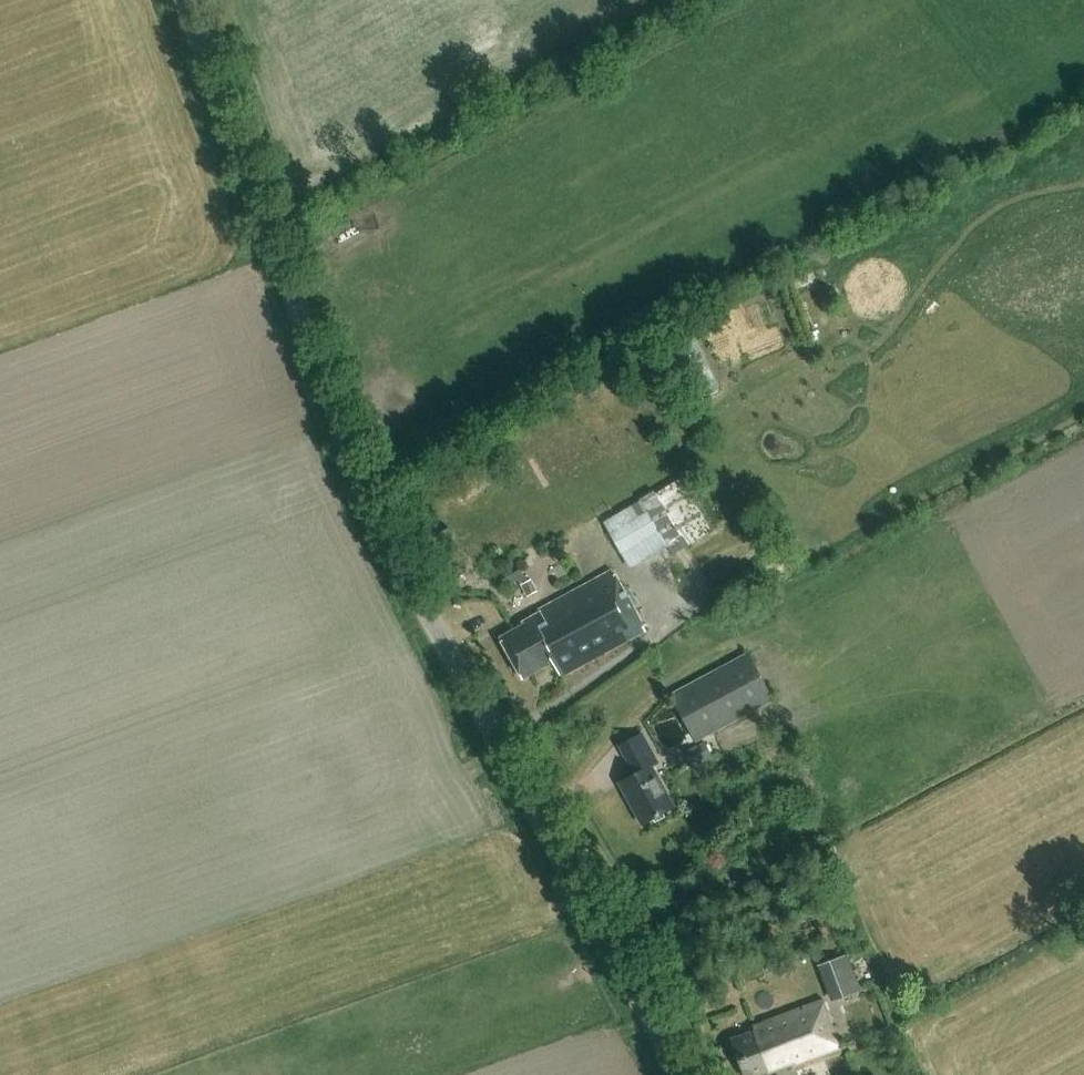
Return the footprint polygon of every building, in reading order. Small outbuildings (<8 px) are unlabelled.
[(696,331),(670,344),(698,400),(724,387),(696,331)] [(663,545),(637,500),(599,521),(626,566),(663,545)] [(552,661),(561,678),(646,632),(612,569),(531,613),(531,614),(522,619),(524,624),(500,637),(522,677),(552,661)] [(531,579),(530,580),(526,582),(519,569),(503,578),(507,586),(519,580),(527,597),(538,591),(531,579)] [(695,742),(773,700),(748,653),(670,695),(695,742)] [(618,743),(627,759),(635,774),(619,783),(642,824),(674,807),(652,766),(657,763),(648,747),(640,731),(618,743)] [(691,766),(710,756),(702,741),(683,750),(691,766)] [(819,962),(832,998),(857,989),(845,953),(819,962)] [(841,1051),(821,998),(752,1025),(754,1031),(731,1040),(744,1074),(758,1074),(765,1072),(766,1074),(779,1070),(781,1074),(841,1051)]
